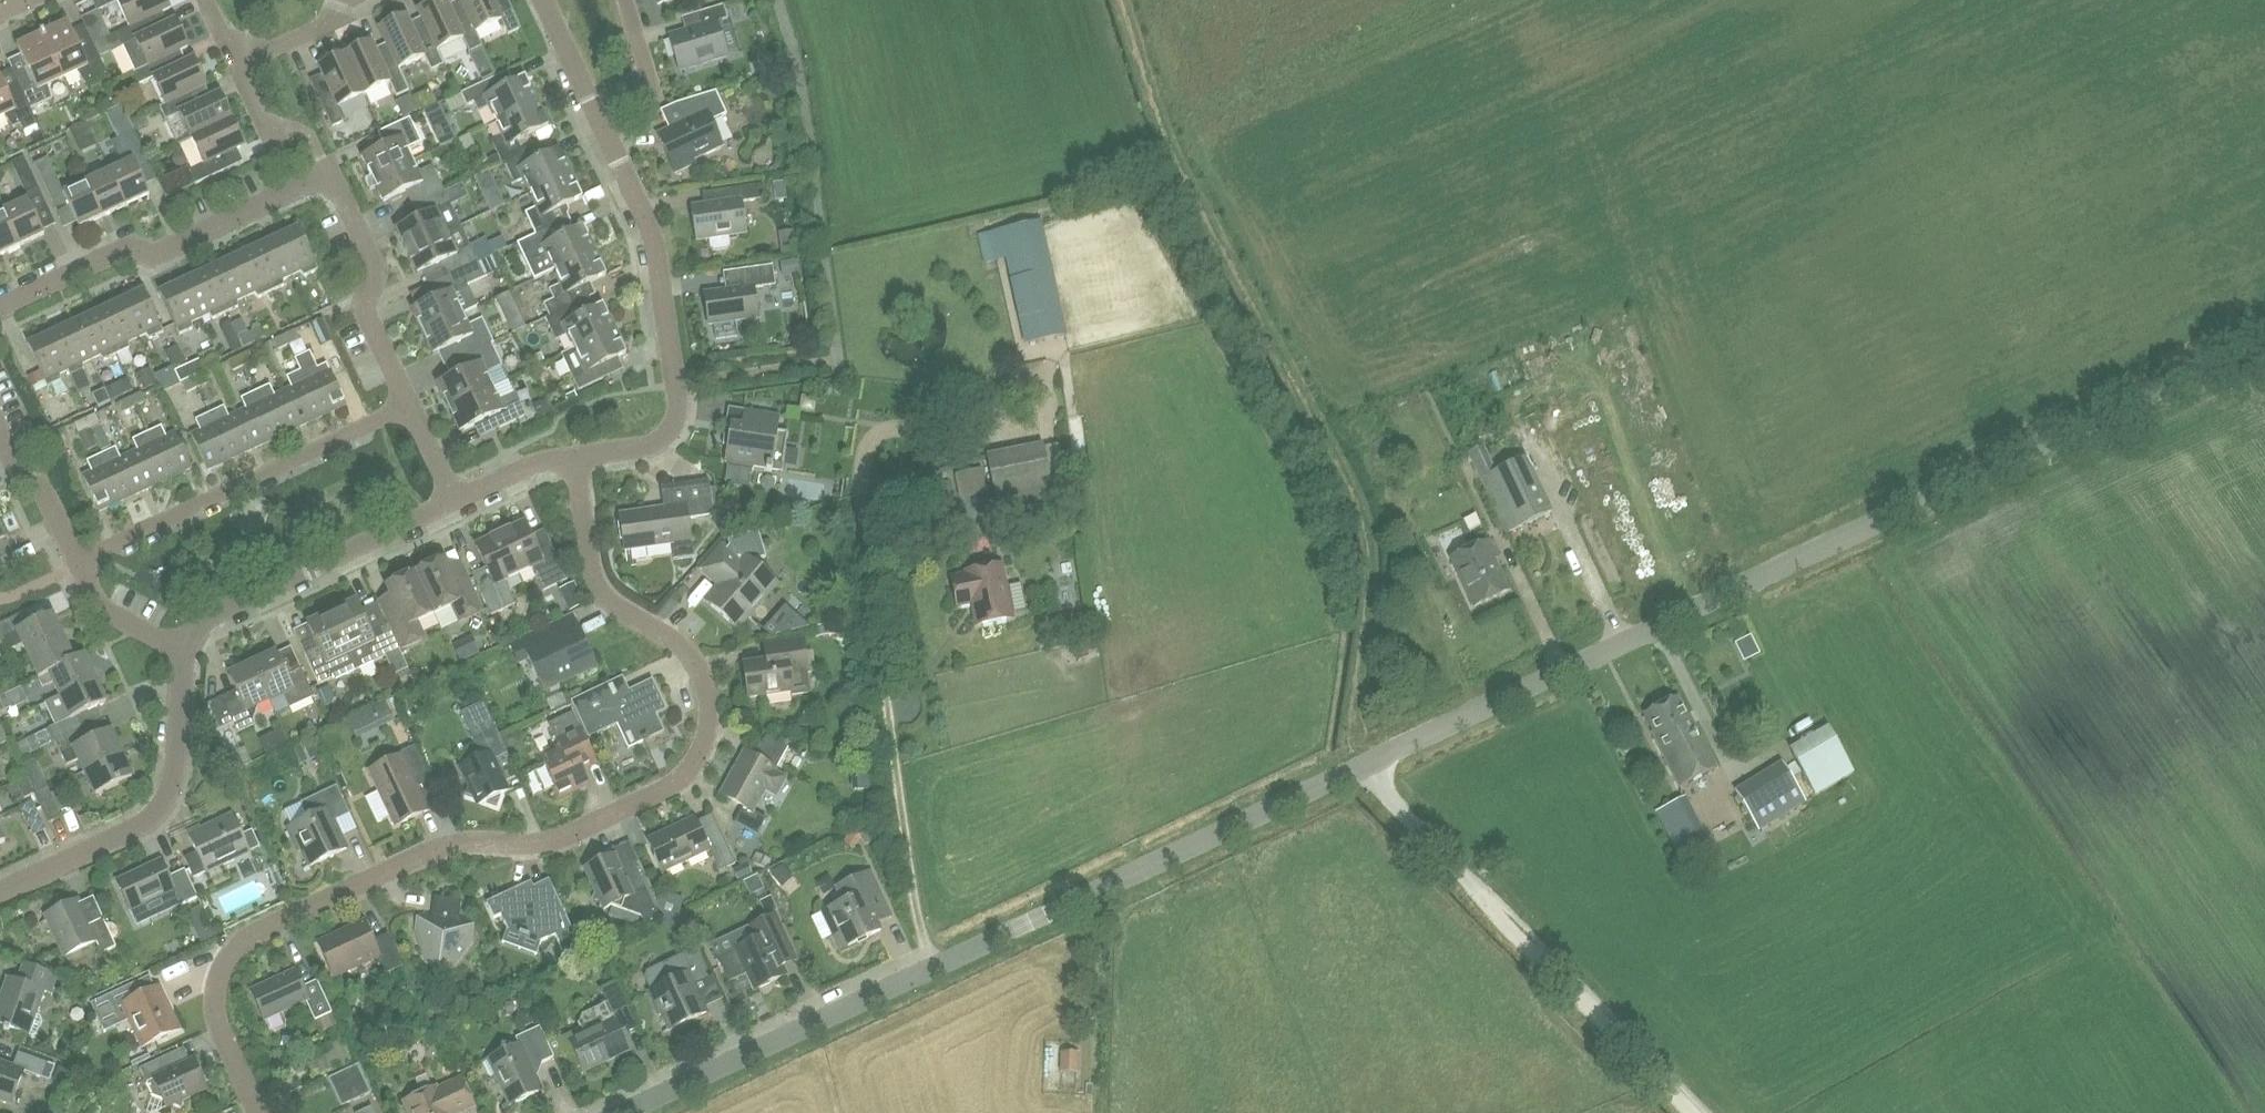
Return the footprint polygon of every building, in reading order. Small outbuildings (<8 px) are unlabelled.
[(145,21),(170,9),(166,0),(92,0),(97,11),(118,2),(130,27),(130,28),(145,21)] [(469,18),(457,24),(446,0),(441,0),(419,11),(431,36),(438,50),(464,38),(470,52),(483,46),(476,32),(469,18)] [(476,32),(502,20),(509,34),(522,28),(508,0),(507,0),(495,5),(493,0),(461,0),(469,18),(476,32)] [(680,71),(727,56),(717,22),(729,19),(724,5),(699,13),(703,26),(669,36),(680,71)] [(438,50),(431,36),(418,42),(406,16),(380,29),(396,62),(399,69),(425,57),(432,71),(444,65),(438,50)] [(148,66),(163,59),(188,47),(176,21),(151,33),(145,21),(130,28),(130,27),(116,34),(122,47),(123,46),(135,72),(148,66)] [(43,35),(63,78),(78,71),(86,84),(107,73),(94,45),(81,51),(68,23),(43,35)] [(49,85),(63,78),(43,35),(18,47),(31,75),(18,81),(21,89),(22,89),(31,109),(53,99),(49,85)] [(399,69),(396,62),(384,68),(372,42),(346,55),(365,95),(390,83),(397,97),(410,91),(399,69)] [(339,107),(365,95),(346,55),(320,67),(332,92),(319,98),(333,127),(346,121),(339,107)] [(166,105),(189,94),(206,86),(194,59),(169,71),(163,59),(148,66),(135,72),(134,72),(140,85),(154,78),(166,104),(166,105)] [(5,115),(13,127),(21,124),(25,132),(39,125),(31,109),(22,89),(21,89),(9,95),(0,76),(0,118),(5,115)] [(497,121),(537,102),(526,78),(495,92),(489,80),(461,93),(467,106),(474,103),(479,112),(491,107),(497,121)] [(727,114),(717,91),(677,103),(686,123),(659,136),(676,172),(695,163),(693,159),(722,145),(711,121),(727,114)] [(192,139),(232,120),(220,94),(195,106),(189,94),(166,105),(166,104),(160,107),(166,120),(180,113),(192,139)] [(502,163),(523,153),(517,141),(553,124),(548,114),(542,112),(537,102),(497,121),(504,135),(492,141),(498,154),(488,159),(492,166),(502,161),(502,163)] [(373,179),(413,160),(407,149),(422,142),(410,118),(384,130),(391,144),(362,157),(373,179)] [(232,120),(192,139),(204,164),(190,171),(196,184),(225,170),(219,158),(245,146),(232,120)] [(86,121),(73,127),(78,137),(91,131),(86,121)] [(110,171),(126,206),(150,195),(136,165),(148,159),(135,131),(113,142),(124,165),(110,171)] [(531,193),(571,174),(560,150),(529,165),(523,153),(502,163),(512,184),(524,179),(531,193)] [(24,157),(11,163),(25,193),(38,187),(24,157)] [(57,212),(70,206),(80,228),(104,217),(87,182),(71,190),(68,182),(61,186),(48,158),(35,164),(57,212)] [(419,202),(444,190),(433,165),(418,172),(413,160),(373,179),(383,202),(412,188),(419,202)] [(770,169),(759,173),(765,193),(777,189),(770,169)] [(104,217),(126,206),(110,171),(87,182),(104,217)] [(536,235),(547,230),(557,225),(551,213),(583,198),(571,174),(531,193),(538,207),(526,213),(536,235)] [(730,245),(729,235),(746,233),(741,202),(764,199),(762,184),(727,189),(728,201),(693,206),(698,240),(708,239),(709,248),(714,251),(727,249),(730,245)] [(407,251),(461,226),(451,204),(466,197),(461,185),(445,192),(444,190),(419,202),(425,216),(396,229),(407,251)] [(5,211),(21,246),(45,235),(28,200),(5,211)] [(5,211),(0,201),(0,256),(21,246),(5,211)] [(1066,335),(1040,222),(1005,230),(977,237),(984,265),(1011,258),(1030,343),(1066,335)] [(417,274),(446,260),(453,274),(460,270),(478,262),(461,226),(407,251),(417,274)] [(555,270),(595,251),(584,227),(552,242),(547,230),(536,235),(518,243),(524,256),(535,278),(555,269),(555,270)] [(276,238),(294,274),(302,270),(306,275),(319,270),(316,264),(299,228),(276,238)] [(508,248),(502,237),(489,243),(488,243),(493,255),(508,248)] [(285,278),(294,274),(276,238),(253,249),(273,291),(286,285),(285,278)] [(259,297),(273,291),(253,249),(229,260),(246,296),(255,292),(259,297)] [(555,270),(562,284),(550,290),(554,299),(544,304),(550,316),(575,304),(591,298),(596,294),(591,283),(606,275),(595,251),(555,270)] [(238,301),(246,296),(229,260),(206,271),(226,313),(239,307),(238,301)] [(477,306),(467,285),(485,276),(478,262),(460,270),(453,274),(434,283),(441,296),(412,310),(423,332),(463,313),(477,306)] [(710,324),(758,317),(754,288),(775,285),(773,266),(737,271),(740,288),(706,293),(710,324)] [(213,319),(226,313),(206,271),(183,282),(200,318),(209,314),(213,319)] [(192,322),(200,318),(183,282),(160,293),(177,329),(179,335),(193,328),(192,322)] [(121,301),(138,338),(146,334),(150,339),(164,332),(161,327),(144,290),(121,301)] [(575,304),(550,316),(546,318),(556,340),(569,334),(575,348),(615,330),(604,306),(597,309),(591,298),(575,304)] [(129,342),(138,338),(121,301),(98,312),(117,354),(130,348),(129,342)] [(105,360),(117,354),(98,312),(75,323),(92,359),(101,355),(105,360)] [(468,325),(463,313),(423,332),(433,354),(462,341),(468,355),(492,343),(494,343),(483,318),(468,325)] [(521,314),(507,321),(513,333),(527,327),(521,314)] [(321,347),(333,341),(323,318),(310,324),(321,347)] [(243,348),(253,344),(243,322),(233,326),(243,348)] [(83,363),(92,359),(75,323),(52,334),(69,370),(68,370),(71,376),(84,370),(83,363)] [(289,344),(300,339),(296,329),(285,334),(289,344)] [(615,330),(575,348),(582,363),(570,368),(580,390),(604,379),(625,369),(619,358),(626,354),(615,330)] [(60,374),(68,370),(69,370),(52,334),(28,345),(45,381),(48,387),(61,380),(60,374)] [(278,350),(289,345),(289,344),(285,334),(284,334),(274,339),(278,350)] [(171,336),(159,341),(166,356),(178,350),(171,336)] [(449,408),(493,387),(487,374),(503,366),(492,343),(468,355),(466,356),(472,368),(437,384),(449,408)] [(239,356),(244,366),(254,361),(250,351),(239,356)] [(322,416),(346,405),(327,364),(318,368),(310,351),(295,358),(301,371),(318,406),(322,416)] [(233,371),(244,366),(239,356),(228,361),(233,371)] [(188,366),(186,361),(173,367),(155,375),(163,392),(183,383),(193,377),(188,366)] [(204,372),(199,361),(188,366),(193,377),(204,372)] [(300,427),(322,416),(318,406),(301,371),(287,377),(292,388),(284,391),(300,427)] [(193,377),(198,388),(209,382),(204,372),(193,377)] [(187,393),(198,388),(193,377),(183,383),(187,393)] [(284,391),(275,395),(270,385),(256,392),(272,427),(277,437),(300,427),(284,391)] [(493,387),(449,408),(460,432),(494,416),(500,428),(526,415),(516,393),(500,401),(493,387)] [(110,401),(104,390),(93,395),(99,406),(110,401)] [(130,397),(135,407),(146,402),(141,392),(130,397)] [(256,392),(241,399),(246,409),(238,413),(254,448),(277,437),(272,427),(256,392)] [(125,412),(135,407),(130,397),(119,402),(125,412)] [(238,413),(229,417),(224,407),(210,413),(227,449),(232,459),(254,448),(238,413)] [(778,432),(780,417),(744,411),(742,426),(731,424),(725,462),(728,463),(725,483),(750,487),(753,466),(782,471),(788,433),(778,432)] [(210,413),(196,420),(201,430),(192,435),(208,470),(232,459),(227,449),(210,413)] [(84,419),(89,429),(100,424),(96,414),(84,419)] [(87,452),(97,447),(89,429),(84,419),(73,424),(87,452)] [(169,479),(192,468),(176,432),(167,437),(162,426),(147,433),(169,479)] [(147,433),(133,440),(138,450),(129,454),(146,490),(169,479),(147,433)] [(1497,470),(1484,445),(1468,453),(1506,534),(1553,512),(1526,456),(1497,470)] [(1050,480),(1049,475),(1044,446),(987,457),(994,491),(1050,480)] [(129,454),(121,458),(116,448),(101,455),(123,500),(146,490),(129,454)] [(123,500),(101,455),(87,461),(92,472),(83,476),(100,511),(123,500)] [(1050,480),(994,491),(998,511),(1070,497),(1065,471),(1049,475),(1050,480)] [(793,493),(824,501),(829,484),(798,475),(793,493)] [(693,558),(691,541),(688,517),(713,514),(708,480),(664,487),(667,508),(621,514),(626,550),(671,544),(673,561),(693,558)] [(500,534),(519,574),(533,568),(544,591),(568,579),(554,550),(540,556),(525,523),(500,534)] [(737,627),(776,582),(755,563),(758,559),(767,557),(759,530),(727,540),(701,570),(721,587),(707,602),(737,627)] [(505,581),(519,574),(500,534),(476,545),(492,579),(478,585),(492,615),(516,604),(505,581)] [(1475,607),(1508,591),(1492,559),(1498,556),(1490,540),(1452,558),(1475,607)] [(444,560),(443,561),(438,558),(426,564),(425,569),(416,573),(435,614),(452,606),(459,622),(484,610),(470,580),(462,561),(447,567),(444,560)] [(1010,617),(1000,567),(1001,567),(1001,565),(967,572),(967,575),(952,578),(957,606),(974,603),(977,605),(976,608),(979,624),(977,624),(978,625),(1011,619),(1011,617),(1010,617)] [(435,614),(416,573),(388,587),(392,594),(378,601),(400,649),(425,638),(418,622),(435,614)] [(371,633),(356,602),(332,613),(358,669),(386,656),(395,675),(408,669),(399,650),(400,650),(389,625),(371,633)] [(810,626),(785,605),(763,630),(770,637),(809,627),(810,626)] [(64,638),(53,615),(32,624),(27,612),(0,624),(0,639),(6,652),(23,644),(28,655),(64,638)] [(348,674),(358,669),(332,613),(308,624),(319,648),(305,655),(319,685),(336,677),(338,671),(348,674)] [(544,688),(594,664),(573,617),(512,646),(519,661),(529,656),(544,688)] [(1735,634),(1745,654),(1761,646),(1751,626),(1735,634)] [(461,662),(480,652),(472,636),(453,645),(461,662)] [(75,660),(64,638),(28,655),(39,678),(49,674),(49,673),(75,660)] [(809,672),(808,671),(815,670),(813,651),(806,652),(804,639),(764,645),(766,660),(744,663),(749,698),(791,692),(792,694),(808,692),(806,672),(809,672)] [(253,665),(270,701),(284,694),(290,708),(315,697),(302,668),(287,675),(277,654),(253,665)] [(60,696),(96,679),(85,655),(75,660),(49,673),(49,674),(39,678),(43,687),(53,682),(60,696)] [(230,676),(237,691),(209,703),(221,728),(234,722),(238,732),(254,725),(253,721),(258,707),(270,701),(253,665),(230,676)] [(630,691),(623,677),(603,687),(572,701),(589,738),(618,724),(630,748),(664,732),(656,714),(667,709),(653,680),(630,691)] [(56,742),(84,728),(78,716),(107,702),(96,679),(60,696),(45,703),(56,725),(49,728),(56,742)] [(11,707),(5,695),(5,693),(0,695),(0,707),(2,711),(11,707)] [(1689,719),(1678,697),(1644,714),(1656,736),(1654,737),(1680,788),(1717,769),(1691,718),(1689,719)] [(362,730),(402,713),(396,698),(356,715),(362,730)] [(502,794),(508,792),(494,761),(508,754),(484,703),(461,713),(474,739),(478,749),(475,758),(461,765),(469,784),(466,794),(472,797),(477,807),(487,802),(498,806),(502,794)] [(588,746),(573,714),(550,725),(559,744),(556,750),(542,757),(561,797),(590,784),(585,773),(598,766),(589,746),(588,746)] [(1815,795),(1854,772),(1827,726),(1788,748),(1815,795)] [(56,742),(50,728),(38,734),(44,747),(56,742)] [(85,771),(122,754),(111,731),(90,741),(84,728),(56,742),(67,765),(80,759),(85,771)] [(775,772),(788,748),(767,736),(755,758),(744,752),(721,794),(743,807),(735,822),(758,835),(767,818),(753,811),(766,789),(776,794),(785,778),(775,772)] [(276,755),(289,770),(307,755),(294,740),(276,755)] [(377,823),(391,816),(395,826),(429,810),(416,783),(430,776),(416,745),(402,752),(403,755),(369,771),(379,792),(365,798),(377,823)] [(122,754),(85,771),(96,795),(133,778),(122,754)] [(1758,830),(1806,801),(1783,762),(1734,792),(1758,830)] [(35,794),(27,777),(17,782),(17,783),(9,786),(14,796),(21,792),(25,799),(35,794)] [(307,867),(347,849),(334,821),(350,814),(337,786),(301,803),(308,818),(288,827),(307,867)] [(53,795),(49,788),(35,795),(49,824),(63,817),(60,811),(65,808),(58,792),(53,795)] [(1679,860),(1710,842),(1686,795),(1655,812),(1679,860)] [(34,836),(47,830),(33,801),(20,807),(34,836)] [(719,828),(713,814),(697,821),(695,816),(647,838),(663,873),(711,851),(720,871),(736,864),(719,828)] [(195,878),(250,852),(233,815),(189,836),(197,852),(185,857),(195,878)] [(625,869),(620,867),(614,855),(586,869),(604,909),(612,905),(642,916),(645,924),(660,917),(635,864),(625,869)] [(169,877),(162,861),(118,881),(131,910),(174,889),(182,905),(198,897),(185,869),(169,877)] [(840,950),(881,931),(877,923),(892,916),(870,871),(837,887),(844,902),(823,912),(840,950)] [(536,890),(532,881),(487,902),(494,919),(501,915),(508,930),(520,936),(530,939),(541,942),(556,935),(567,959),(583,951),(576,935),(554,889),(543,895),(538,893),(536,890)] [(455,965),(473,942),(461,913),(462,900),(435,897),(434,910),(414,934),(425,961),(455,965)] [(90,925),(78,900),(46,915),(66,956),(96,941),(102,954),(117,947),(104,919),(90,925)] [(787,975),(783,967),(797,960),(776,915),(750,927),(756,939),(718,957),(729,981),(747,973),(755,990),(787,975)] [(119,919),(106,925),(114,941),(126,935),(119,919)] [(373,941),(364,923),(319,944),(334,975),(378,954),(387,973),(404,966),(389,933),(373,941)] [(708,978),(696,950),(666,964),(646,973),(644,977),(650,987),(653,989),(649,991),(660,1014),(666,1011),(674,1028),(708,1012),(705,1007),(723,999),(713,976),(708,978)] [(59,976),(23,963),(18,980),(6,976),(0,992),(0,1025),(32,1037),(33,1037),(34,1037),(36,1036),(37,1036),(37,1035),(38,1034),(42,1021),(42,1020),(42,1019),(42,1018),(41,1017),(40,1016),(35,1014),(43,991),(53,994),(59,976)] [(303,987),(295,971),(252,991),(265,1020),(306,1000),(316,1021),(317,1020),(322,1031),(337,1025),(331,1013),(333,1012),(318,980),(303,987)] [(586,1071),(630,1050),(622,1034),(638,1027),(617,983),(601,990),(607,1002),(581,1014),(578,1024),(580,1028),(556,1040),(563,1056),(566,1055),(573,1071),(583,1066),(586,1071)] [(146,1046),(180,1030),(159,986),(126,1002),(146,1046)] [(542,1090),(534,1073),(537,1065),(555,1057),(540,1027),(516,1038),(519,1045),(484,1062),(492,1080),(498,1077),(510,1104),(505,1106),(505,1107),(542,1090)] [(1079,1053),(1060,1052),(1059,1072),(1078,1074),(1079,1053)] [(49,1063),(18,1053),(13,1067),(0,1062),(0,1099),(12,1103),(24,1071),(43,1078),(49,1063)] [(207,1089),(194,1060),(182,1066),(177,1064),(172,1066),(168,1056),(140,1068),(153,1096),(163,1100),(167,1108),(175,1104),(182,1109),(183,1100),(207,1089)] [(359,1066),(342,1074),(355,1101),(371,1093),(359,1066)] [(462,1079),(437,1090),(436,1087),(405,1102),(410,1112),(460,1112),(475,1106),(462,1079)]
